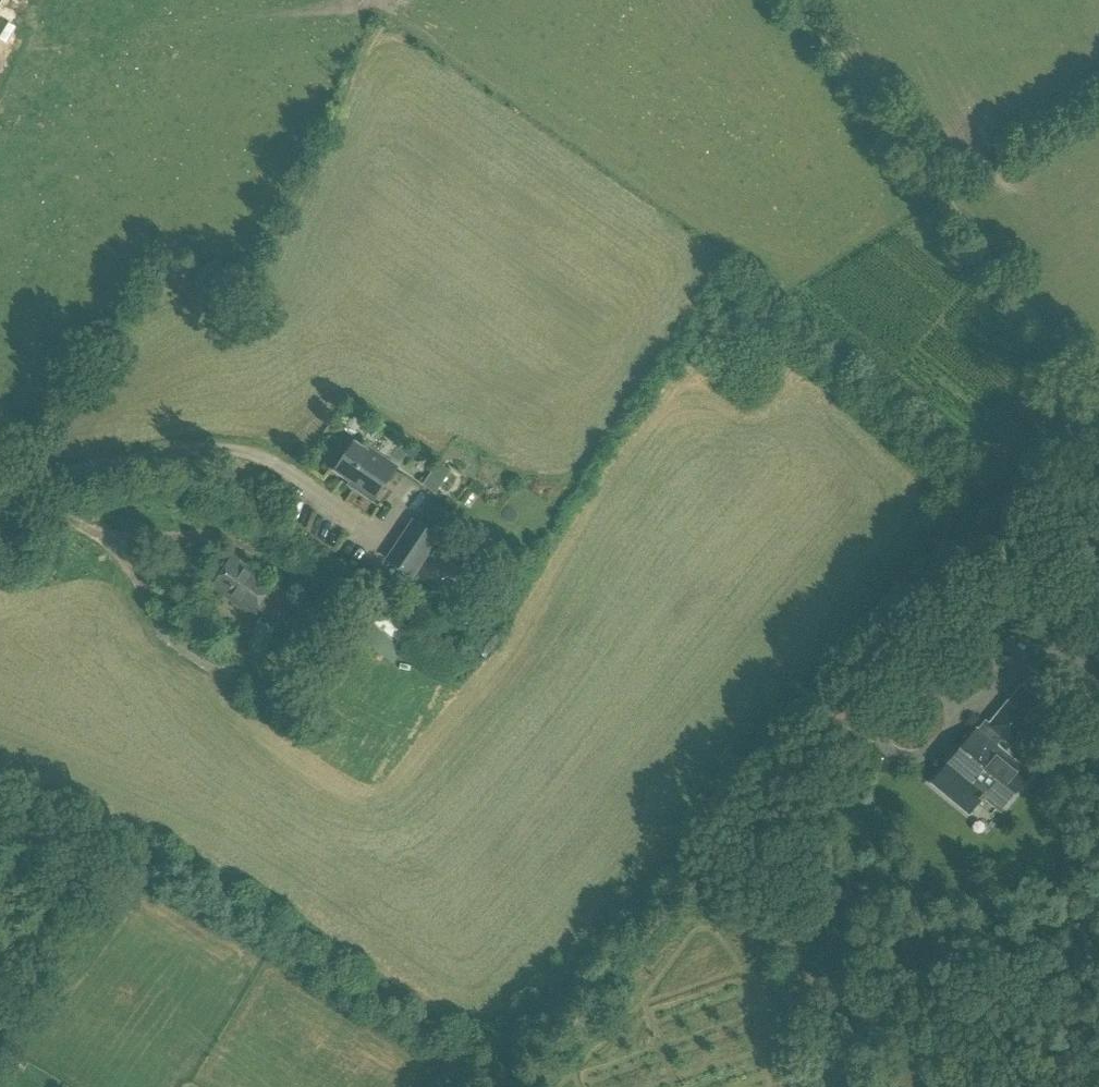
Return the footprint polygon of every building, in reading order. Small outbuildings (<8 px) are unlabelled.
[(355,442),(336,470),(358,485),(356,488),(375,501),(398,467),(379,454),(377,457),(355,442)] [(415,521),(389,559),(414,576),(440,538),(415,521)] [(442,545),(430,563),(463,586),(476,567),(442,545)] [(214,588),(212,591),(222,599),(224,596),(250,615),(258,604),(283,622),(285,620),(291,625),(305,606),(234,557),(213,587),(214,588)] [(999,635),(1018,611),(1012,606),(992,630),(999,635)] [(393,632),(387,626),(377,636),(402,663),(427,639),(407,618),(393,632)] [(1031,678),(1026,684),(1046,700),(1050,694),(1031,678)] [(979,727),(935,780),(971,810),(983,796),(986,799),(989,796),(1003,807),(1032,771),(979,727)]
